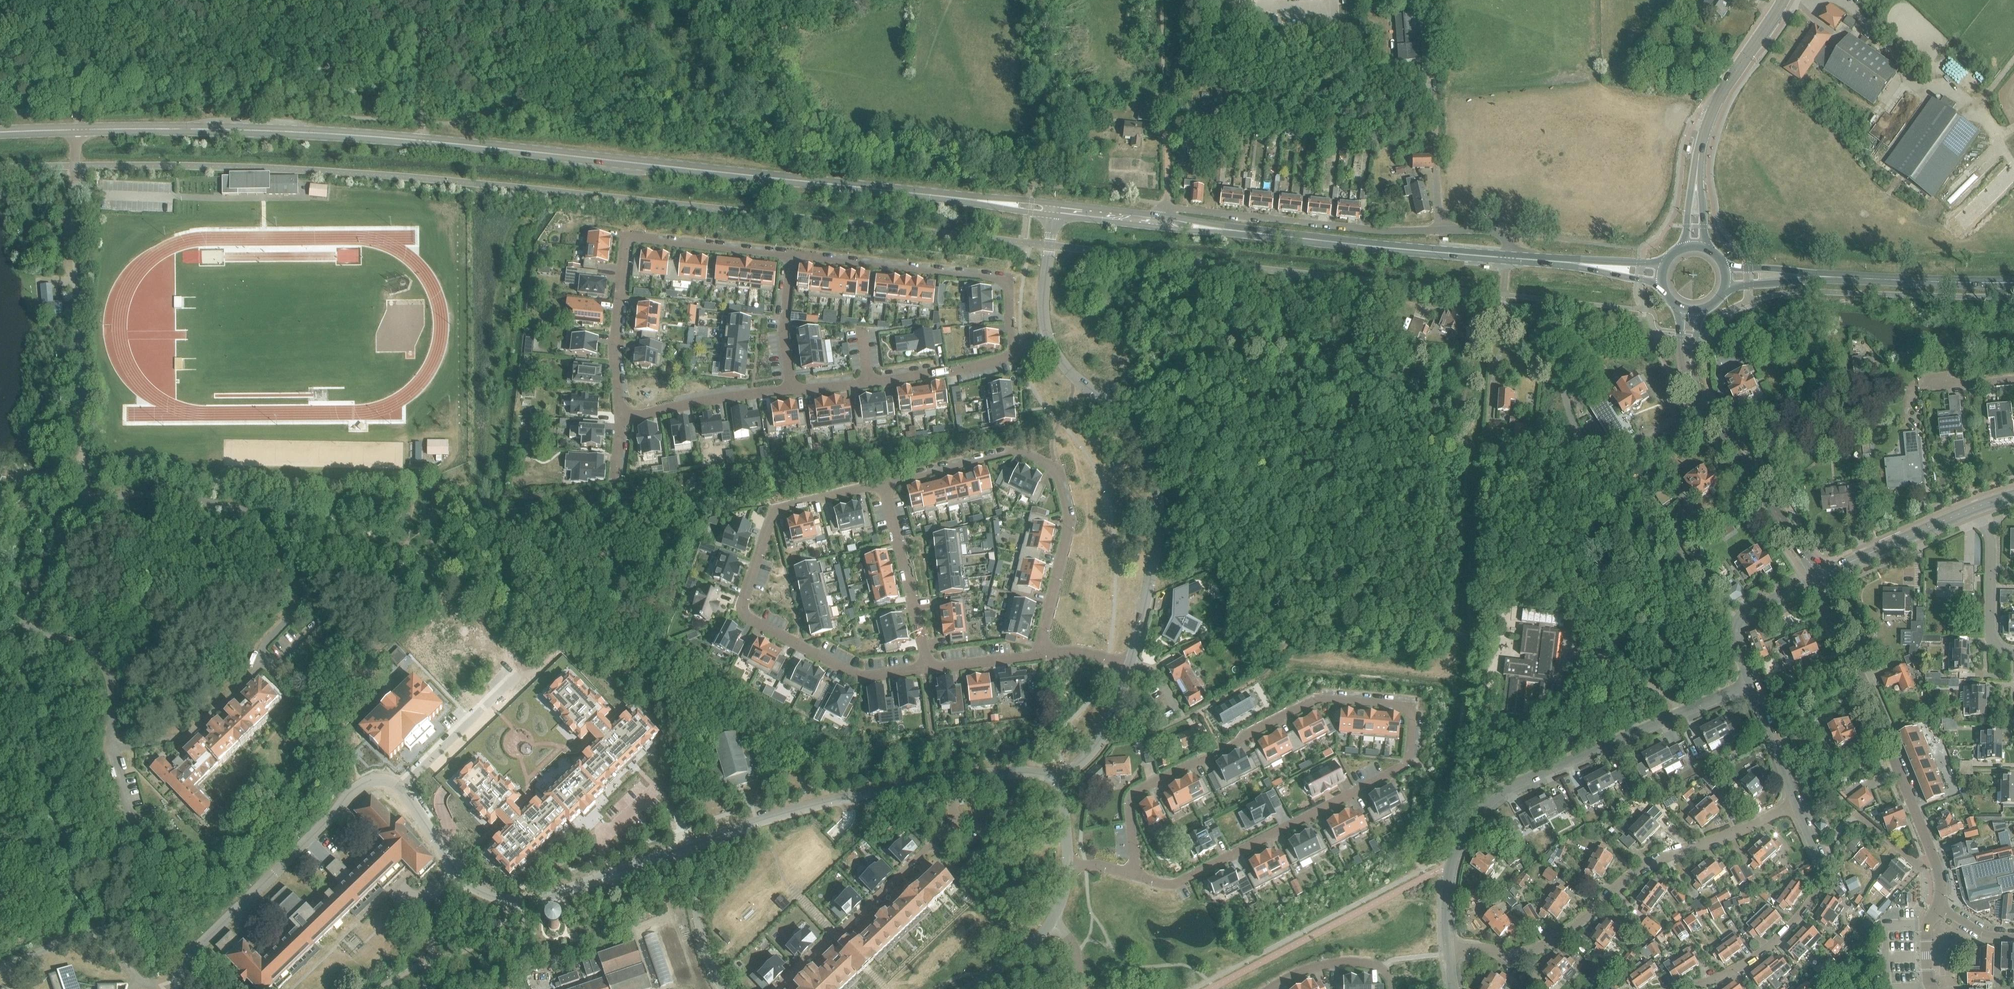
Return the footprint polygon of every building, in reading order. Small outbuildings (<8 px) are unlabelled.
[(1721,18),(1733,0),(1714,0),(1714,1),(1712,0),(1707,0),(1704,6),(1721,18)] [(1842,20),(1826,10),(1820,19),(1835,29),(1842,20)] [(1403,14),(1395,15),(1397,46),(1398,61),(1421,60),(1420,44),(1417,44),(1415,13),(1403,14)] [(1852,28),(1856,22),(1848,16),(1843,23),(1852,28)] [(1815,26),(1785,69),(1801,79),(1813,61),(1825,69),(1824,70),(1873,106),(1899,69),(1850,34),(1839,50),(1828,42),(1831,37),(1815,26)] [(1933,101),(1912,130),(1893,157),(1886,165),(1931,198),(1979,132),(1958,116),(1951,111),(1956,105),(1944,97),(1940,103),(1934,99),(1933,101)] [(1151,113),(1148,113),(1140,112),(1139,112),(1138,120),(1150,121),(1151,113)] [(1125,123),(1124,137),(1132,138),(1131,147),(1139,147),(1140,138),(1144,138),(1144,124),(1125,123)] [(1238,139),(1241,140),(1242,130),(1252,132),(1252,128),(1240,126),(1238,139)] [(1285,127),(1283,134),(1297,136),(1298,129),(1285,127)] [(1299,151),(1305,152),(1306,142),(1311,142),(1312,132),(1299,131),(1299,136),(1307,136),(1306,139),(1300,139),(1299,151)] [(1344,145),(1354,146),(1355,137),(1345,136),(1344,145)] [(1327,145),(1325,153),(1335,154),(1336,148),(1334,148),(1334,147),(1327,145)] [(1412,168),(1433,168),(1433,155),(1412,155),(1412,168)] [(1398,175),(1405,173),(1404,166),(1396,168),(1398,175)] [(234,189),(265,189),(265,195),(297,195),(297,177),(270,177),(270,174),(230,174),(230,177),(222,177),(222,193),(234,193),(234,189)] [(1406,179),(1407,187),(1405,188),(1406,196),(1412,195),(1417,214),(1429,211),(1423,183),(1416,185),(1414,178),(1406,179)] [(1184,181),(1184,187),(1191,187),(1190,202),(1201,203),(1202,186),(1198,186),(1199,182),(1184,181)] [(326,199),(327,186),(310,184),(309,197),(326,199)] [(1222,189),(1221,205),(1231,206),(1233,190),(1227,189),(1228,187),(1223,187),(1222,189)] [(1242,191),(1242,189),(1238,189),(1238,190),(1233,190),(1231,206),(1242,207),(1243,191),(1242,191)] [(1250,208),(1261,209),(1262,194),(1257,193),(1257,191),(1253,190),(1253,193),(1251,192),(1250,208)] [(1267,192),(1267,194),(1262,194),(1261,209),(1272,210),(1273,195),(1271,194),(1271,192),(1267,192)] [(1290,212),(1291,197),(1286,196),(1286,194),(1282,194),(1282,196),(1280,195),(1279,211),(1290,212)] [(1296,197),(1291,197),(1290,212),(1301,213),(1302,198),(1300,197),(1300,195),(1296,195),(1296,197)] [(1308,214),(1318,215),(1320,200),(1315,199),(1315,197),(1311,197),(1311,199),(1309,199),(1308,214)] [(1325,198),(1325,200),(1320,200),(1318,215),(1329,216),(1331,201),(1329,201),(1329,199),(1325,198)] [(1349,203),(1338,202),(1337,218),(1348,219),(1349,203)] [(1358,219),(1360,204),(1358,204),(1358,202),(1355,202),(1354,203),(1349,203),(1348,219),(1358,219)] [(608,251),(611,251),(612,238),(600,237),(601,230),(590,228),(589,235),(587,235),(585,248),(608,251)] [(608,252),(608,251),(585,248),(583,247),(582,260),(584,261),(583,268),(596,269),(597,262),(607,263),(607,262),(608,252)] [(634,258),(633,265),(632,278),(640,279),(640,276),(653,277),(653,275),(654,265),(655,254),(652,254),(652,253),(643,252),(643,253),(642,252),(641,258),(634,258)] [(664,281),(672,282),(674,265),(674,262),(667,261),(668,255),(667,255),(666,255),(666,254),(666,253),(660,252),(659,254),(655,254),(654,265),(653,275),(665,276),(664,281)] [(674,262),(674,265),(672,282),(679,283),(679,282),(692,284),(692,281),(693,265),(694,258),(690,258),(690,255),(683,255),(683,257),(682,257),(681,257),(681,263),(674,262)] [(706,270),(707,265),(707,260),(706,259),(705,259),(706,257),(699,256),(699,259),(694,258),(693,265),(692,281),(704,282),(703,285),(711,286),(713,270),(706,270)] [(715,286),(726,287),(729,265),(729,262),(718,261),(715,286)] [(740,265),(740,263),(729,262),(729,265),(726,288),(738,289),(740,265)] [(738,289),(749,290),(752,265),(752,264),(747,264),(747,263),(741,262),(741,263),(740,263),(740,265),(738,289)] [(752,264),(752,265),(749,290),(760,291),(763,266),(757,265),(752,264)] [(763,266),(760,291),(773,292),(775,267),(774,267),(774,266),(769,265),(769,266),(763,266)] [(797,291),(809,292),(811,271),(812,271),(812,267),(800,265),(797,291)] [(605,291),(606,283),(605,283),(605,282),(592,280),(593,271),(576,270),(567,268),(566,278),(581,280),(579,294),(588,295),(588,297),(597,298),(597,296),(604,296),(604,291),(605,291)] [(809,292),(808,297),(819,298),(820,298),(823,273),(812,271),(811,271),(809,292)] [(823,273),(820,298),(831,299),(834,274),(823,273)] [(834,274),(831,299),(842,300),(842,298),(845,275),(834,274)] [(856,274),(856,276),(854,297),(866,298),(869,275),(864,275),(864,274),(857,274),(856,274)] [(854,297),(856,276),(845,275),(842,298),(854,299),(854,297)] [(886,305),(887,300),(886,300),(889,279),(877,278),(874,304),(886,305)] [(898,301),(900,281),(899,281),(899,280),(894,279),(894,280),(889,279),(886,300),(887,300),(898,301)] [(900,281),(898,301),(897,306),(908,307),(911,282),(900,281)] [(911,282),(908,307),(920,309),(923,283),(911,282)] [(923,283),(920,309),(932,310),(934,284),(933,284),(923,283)] [(991,303),(991,302),(990,291),(990,290),(984,290),(984,283),(964,284),(964,292),(967,292),(968,304),(991,303)] [(40,316),(62,314),(61,302),(55,303),(55,302),(53,302),(51,285),(41,285),(43,303),(43,308),(39,308),(40,316)] [(568,315),(574,316),(573,321),(583,322),(582,326),(593,328),(594,324),(602,325),(603,317),(601,316),(602,310),(592,309),(593,302),(567,299),(568,299),(567,308),(568,308),(568,315)] [(639,307),(638,318),(661,321),(662,309),(664,310),(665,302),(646,299),(645,307),(639,306),(639,307)] [(991,303),(968,304),(969,323),(982,323),(981,315),(992,315),(991,314),(992,314),(991,303)] [(1444,312),(1439,326),(1455,333),(1463,313),(1453,309),(1452,313),(1447,311),(1447,314),(1444,312)] [(729,318),(728,330),(749,332),(750,320),(746,320),(746,316),(731,315),(730,318),(729,318)] [(1418,323),(1419,319),(1415,317),(1408,336),(1417,340),(1418,337),(1424,340),(1428,328),(1418,323)] [(638,318),(635,318),(634,331),(642,332),(641,339),(656,341),(657,334),(659,334),(661,321),(638,318)] [(989,334),(989,327),(969,329),(970,349),(998,347),(998,346),(998,339),(997,334),(989,334)] [(588,338),(589,332),(568,329),(567,337),(573,337),(571,353),(595,355),(596,353),(597,345),(596,345),(597,339),(588,338)] [(725,341),(748,344),(749,332),(728,330),(726,329),(725,341)] [(798,339),(799,345),(822,342),(822,341),(820,329),(797,332),(797,334),(796,334),(797,339),(798,339)] [(917,350),(918,353),(934,351),(933,346),(942,345),(939,332),(931,333),(931,332),(915,334),(915,337),(896,340),(897,350),(908,348),(909,351),(917,350)] [(722,341),(721,352),(746,355),(748,344),(725,341),(722,340),(722,341)] [(826,353),(824,341),(822,341),(822,342),(799,345),(800,357),(826,353)] [(643,343),(642,352),(636,352),(635,357),(633,356),(632,363),(634,363),(634,365),(640,366),(641,368),(648,369),(649,367),(660,368),(661,355),(664,356),(665,345),(643,343)] [(532,347),(525,346),(524,354),(532,355),(532,347)] [(745,366),(746,355),(721,352),(720,363),(745,366)] [(826,353),(800,357),(801,363),(800,363),(801,368),(802,368),(802,369),(828,365),(826,353)] [(1861,357),(1852,358),(1854,374),(1863,373),(1861,357)] [(589,361),(576,360),(575,367),(574,366),(573,375),(573,377),(574,377),(573,383),(600,386),(601,378),(600,378),(601,369),(589,368),(589,361)] [(745,366),(720,363),(718,375),(719,375),(744,378),(745,366)] [(1737,400),(1739,405),(1753,398),(1751,393),(1756,390),(1749,375),(1755,373),(1751,366),(1745,368),(1747,371),(1727,381),(1731,391),(1730,391),(1735,402),(1737,400)] [(1602,426),(1608,435),(1611,438),(1613,437),(1623,430),(1624,429),(1616,417),(1614,412),(1610,408),(1618,403),(1624,413),(1632,409),(1637,410),(1641,407),(1642,403),(1649,398),(1647,395),(1646,393),(1642,387),(1636,377),(1627,383),(1618,389),(1612,393),(1609,395),(1612,401),(1614,403),(1609,406),(1608,402),(1605,400),(1604,398),(1591,406),(1590,407),(1591,409),(1592,412),(1595,415),(1597,417),(1598,422),(1602,426)] [(988,382),(990,399),(990,400),(1011,397),(1009,384),(999,386),(998,380),(988,382)] [(931,386),(932,389),(935,409),(947,408),(943,385),(939,385),(938,385),(938,383),(932,384),(932,386),(931,386)] [(959,387),(951,389),(954,405),(962,403),(959,387)] [(901,414),(912,413),(909,392),(910,392),(910,390),(909,390),(909,389),(908,388),(902,388),(903,390),(902,390),(902,391),(897,391),(901,414)] [(936,412),(935,409),(932,389),(921,390),(924,411),(923,411),(924,413),(936,412)] [(924,411),(921,390),(910,392),(909,392),(912,413),(923,411),(924,411)] [(1499,391),(1497,411),(1509,412),(1510,405),(1514,405),(1515,393),(1511,392),(1499,391)] [(588,398),(588,397),(583,397),(572,396),(571,408),(577,408),(576,414),(577,414),(577,415),(582,415),(594,416),(594,411),(597,411),(598,398),(588,398)] [(876,421),(872,398),(871,398),(870,398),(869,396),(861,397),(862,400),(861,400),(860,400),(861,410),(854,411),(856,426),(864,425),(864,423),(876,421)] [(872,398),(876,421),(887,419),(887,417),(894,416),(892,401),(885,402),(884,396),(872,398)] [(828,399),(832,427),(852,424),(849,405),(842,406),(841,397),(828,399)] [(1013,409),(1011,397),(990,400),(990,399),(985,400),(987,412),(1013,409)] [(1951,420),(1939,422),(1940,439),(1953,438),(1956,461),(1966,460),(1961,420),(1960,412),(1959,397),(1949,398),(1950,410),(1950,412),(1951,420)] [(832,427),(828,399),(815,401),(816,409),(809,410),(812,430),(832,427)] [(785,427),(782,406),(782,404),(773,405),(773,408),(772,408),(772,414),(765,415),(768,434),(776,433),(776,428),(785,427)] [(1988,407),(1989,420),(1996,420),(1997,431),(1996,431),(1997,441),(2013,439),(2013,431),(2011,404),(1988,407)] [(782,406),(785,427),(798,425),(798,428),(806,427),(804,414),(797,415),(796,405),(783,406),(782,406)] [(750,414),(746,415),(745,409),(732,411),(734,421),(732,421),(733,432),(735,431),(736,433),(748,432),(748,430),(760,428),(758,413),(750,414)] [(1014,421),(1013,409),(987,412),(989,425),(1014,421)] [(723,442),(730,441),(728,423),(721,424),(720,418),(711,419),(711,415),(704,416),(704,420),(700,421),(702,437),(704,436),(705,438),(712,437),(711,435),(721,434),(723,442)] [(690,442),(696,442),(694,425),(688,426),(687,420),(679,421),(679,422),(671,423),(673,438),(674,447),(682,446),(690,445),(690,442)] [(582,446),(601,447),(601,440),(603,441),(604,430),(598,429),(598,422),(583,421),(583,428),(570,427),(569,438),(582,439),(582,446)] [(1518,425),(1514,425),(1513,437),(1525,437),(1526,425),(1518,425)] [(643,429),(640,430),(641,438),(639,438),(638,438),(639,446),(640,446),(642,445),(643,455),(644,455),(644,454),(646,454),(646,455),(647,454),(654,453),(655,453),(657,452),(657,453),(658,453),(661,452),(659,435),(658,435),(656,436),(655,428),(652,428),(652,427),(643,428),(643,429)] [(1885,461),(1888,489),(1905,487),(1904,484),(1909,480),(1914,488),(1922,483),(1922,479),(1921,479),(1917,435),(1905,436),(1907,459),(1885,461)] [(1843,450),(1848,446),(1843,440),(1838,444),(1843,450)] [(448,443),(428,443),(428,451),(428,455),(448,455),(448,451),(448,447),(448,443)] [(581,455),(570,454),(570,458),(567,458),(567,468),(573,468),(573,478),(572,478),(572,480),(586,481),(586,478),(594,479),(595,477),(603,477),(604,467),(602,467),(602,462),(597,461),(597,457),(581,456),(581,455)] [(679,472),(677,457),(668,458),(669,473),(679,472)] [(1001,473),(1006,476),(1000,487),(1008,491),(1009,489),(1019,494),(1031,471),(1019,465),(1016,472),(1009,469),(1009,470),(1004,468),(1001,473)] [(975,475),(980,498),(981,498),(992,495),(985,467),(973,470),(974,475),(975,475)] [(1686,481),(1681,485),(1684,490),(1689,486),(1691,490),(1698,499),(1710,491),(1713,496),(1720,491),(1716,486),(1718,485),(1712,477),(1710,478),(1704,469),(1686,482),(1686,481)] [(1030,499),(1029,501),(1036,505),(1045,487),(1039,484),(1041,479),(1031,474),(1032,471),(1031,471),(1019,494),(1030,499)] [(1632,482),(1639,477),(1635,471),(1628,476),(1632,482)] [(981,498),(980,498),(975,475),(974,475),(964,478),(969,498),(970,503),(981,500),(981,498)] [(970,503),(969,498),(964,478),(953,480),(958,501),(959,505),(970,503)] [(958,501),(953,480),(942,483),(947,503),(947,506),(948,508),(959,505),(958,501)] [(947,503),(942,483),(931,486),(935,506),(936,508),(947,506),(947,503)] [(907,501),(910,515),(924,511),(925,514),(926,513),(924,506),(919,489),(920,488),(919,484),(907,487),(910,500),(907,501)] [(1847,509),(1847,515),(1859,514),(1857,488),(1849,489),(1848,485),(1838,486),(1838,490),(1821,491),(1823,511),(1847,509)] [(935,506),(931,486),(920,488),(919,489),(924,506),(926,513),(937,511),(936,508),(935,506)] [(1662,506),(1673,499),(1665,488),(1655,495),(1662,506)] [(861,515),(858,505),(846,508),(852,531),(863,528),(864,530),(872,528),(868,513),(861,515)] [(830,523),(832,533),(839,531),(840,534),(852,531),(846,508),(846,506),(834,509),(837,521),(830,523)] [(1046,511),(1037,508),(1036,515),(1045,517),(1046,511)] [(799,517),(799,519),(804,540),(805,542),(823,538),(823,535),(820,525),(813,527),(811,517),(810,514),(799,517)] [(1054,536),(1055,530),(1053,529),(1054,528),(1054,527),(1048,526),(1050,519),(1030,514),(1028,522),(1031,523),(1028,534),(1026,534),(1051,540),(1051,537),(1052,537),(1052,536),(1054,536)] [(805,542),(804,540),(799,519),(799,517),(787,520),(788,522),(790,532),(783,534),(786,544),(787,549),(794,547),(793,545),(805,542)] [(744,553),(749,536),(746,535),(749,526),(734,521),(731,530),(728,529),(722,545),(744,553)] [(1730,523),(1720,530),(1724,536),(1734,529),(1730,523)] [(954,534),(934,536),(935,548),(956,546),(961,545),(959,533),(954,534)] [(1050,544),(1051,540),(1026,534),(1023,546),(1022,546),(1020,553),(1040,558),(1042,552),(1048,553),(1048,551),(1050,552),(1052,545),(1050,544)] [(1684,545),(1687,550),(1695,545),(1691,539),(1684,545)] [(704,552),(707,545),(701,543),(698,550),(704,552)] [(935,548),(936,560),(962,556),(961,545),(956,546),(935,548)] [(1687,550),(1691,555),(1698,550),(1695,545),(1687,550)] [(1738,569),(1743,566),(1751,578),(1763,571),(1766,575),(1772,571),(1769,566),(1771,565),(1765,557),(1765,558),(1759,549),(1740,561),(1734,564),(1738,569)] [(739,564),(735,563),(737,557),(721,551),(719,558),(721,559),(715,579),(732,585),(735,576),(738,577),(741,567),(738,566),(739,564)] [(868,570),(888,565),(886,553),(865,558),(863,559),(866,570),(868,570)] [(1044,567),(1044,566),(1039,564),(1040,558),(1020,553),(1019,560),(1019,561),(1016,572),(1041,578),(1042,575),(1044,567)] [(962,556),(936,560),(937,565),(936,566),(937,571),(938,571),(963,568),(962,556)] [(798,581),(823,575),(820,563),(795,569),(796,572),(798,581)] [(866,582),(871,581),(891,576),(890,571),(891,570),(889,565),(888,565),(868,570),(866,570),(863,571),(866,582)] [(1937,584),(1937,587),(1964,587),(1963,593),(1975,593),(1975,568),(1965,567),(1965,565),(1938,565),(1937,584)] [(938,571),(939,582),(960,580),(962,579),(965,579),(963,568),(938,571)] [(1033,590),(1038,591),(1039,589),(1041,590),(1042,583),(1040,583),(1041,582),(1040,582),(1041,578),(1016,572),(1013,584),(1011,592),(1031,597),(1033,590)] [(798,581),(800,592),(821,587),(825,585),(823,575),(798,581)] [(871,592),(873,592),(894,587),(891,576),(871,581),(866,582),(869,593),(871,592)] [(693,585),(695,586),(697,580),(689,577),(687,584),(692,586),(693,585)] [(960,580),(939,582),(941,594),(961,592),(964,591),(962,579),(960,580)] [(1195,633),(1200,625),(1186,620),(1187,597),(1202,591),(1198,582),(1174,593),(1173,621),(1164,636),(1175,643),(1182,631),(1194,635),(1195,633)] [(708,621),(711,612),(715,613),(718,604),(714,603),(716,598),(716,597),(719,591),(703,585),(700,592),(699,591),(697,597),(696,597),(695,599),(696,600),(694,605),(697,607),(694,616),(708,621)] [(825,585),(821,587),(800,592),(803,603),(826,597),(828,597),(825,585)] [(1722,595),(1728,606),(1745,596),(1739,585),(1722,595)] [(897,599),(894,587),(871,593),(874,604),(897,599)] [(1883,590),(1883,613),(1912,613),(1912,590),(1883,590)] [(826,597),(803,603),(806,614),(828,608),(826,597)] [(951,608),(940,610),(942,623),(965,620),(963,600),(950,601),(951,608)] [(1010,600),(1007,611),(1012,612),(1032,617),(1035,606),(1014,601),(1010,600)] [(807,620),(808,625),(829,620),(833,619),(831,608),(828,608),(806,614),(805,614),(806,620),(807,620)] [(894,610),(879,614),(880,621),(876,622),(879,635),(884,634),(883,633),(904,628),(901,616),(895,617),(894,610)] [(1522,610),(1521,622),(1563,627),(1564,615),(1522,610)] [(440,631),(423,647),(437,662),(437,663),(447,674),(445,676),(449,681),(452,679),(462,689),(480,672),(481,673),(483,671),(482,670),(487,665),(489,666),(491,664),(490,663),(516,637),(506,626),(508,624),(503,619),(501,621),(491,611),(473,628),(471,626),(461,636),(463,638),(454,646),(440,631)] [(1007,611),(1004,622),(1009,623),(1029,628),(1031,623),(1032,617),(1012,612),(1007,611)] [(2004,619),(2003,636),(2013,636),(2013,619),(2004,619)] [(832,631),(829,620),(808,625),(811,636),(832,631)] [(965,634),(967,633),(965,620),(942,623),(942,624),(943,635),(944,635),(944,636),(950,635),(950,643),(965,641),(965,634)] [(1004,622),(1001,634),(1006,635),(1005,641),(1015,643),(1016,637),(1026,640),(1029,628),(1009,623),(1004,622)] [(1921,642),(1923,636),(1923,634),(1923,623),(1911,623),(1911,654),(1917,652),(1921,642)] [(727,625),(720,637),(717,636),(712,645),(725,652),(726,650),(738,657),(743,647),(737,643),(741,635),(735,632),(736,630),(735,629),(736,628),(729,624),(728,626),(727,625)] [(906,627),(904,628),(883,633),(884,634),(886,645),(884,645),(886,653),(899,650),(897,643),(909,640),(906,627)] [(1553,677),(1554,677),(1559,631),(1523,627),(1520,654),(1525,655),(1524,662),(1505,659),(1503,675),(1506,676),(1502,711),(1506,711),(1506,719),(1522,721),(1526,683),(1540,684),(1538,700),(1555,701),(1556,685),(1552,685),(1553,677)] [(330,638),(321,628),(315,634),(324,644),(330,638)] [(1873,637),(1879,633),(1876,628),(1870,631),(1873,637)] [(1768,655),(1757,629),(1747,634),(1757,660),(1768,655)] [(315,634),(308,640),(318,650),(324,644),(315,634)] [(1796,662),(1809,657),(1811,661),(1818,658),(1816,654),(1818,653),(1814,644),(1813,644),(1809,634),(1789,643),(1787,638),(1779,641),(1785,656),(1792,653),(1796,662)] [(318,650),(308,640),(302,646),(311,656),(318,650)] [(757,670),(769,647),(768,646),(769,644),(762,640),(761,642),(758,641),(755,646),(749,643),(741,658),(747,661),(746,664),(757,670)] [(1185,657),(1194,652),(1193,650),(1192,649),(1199,645),(1197,641),(1181,650),(1185,657)] [(1949,659),(1970,659),(1970,645),(1949,645),(1949,659)] [(302,646),(296,652),(305,662),(311,656),(302,646)] [(784,661),(778,658),(781,653),(769,647),(757,670),(769,676),(771,671),(777,675),(784,661)] [(398,648),(389,657),(397,666),(406,657),(398,648)] [(296,652),(290,658),(299,668),(305,662),(296,652)] [(1916,654),(1904,658),(1907,666),(1912,664),(1914,669),(1921,667),(1916,654)] [(299,668),(290,658),(283,665),(293,674),(299,668)] [(1183,658),(1167,668),(1175,683),(1176,682),(1180,680),(1187,693),(1184,695),(1183,695),(1190,707),(1205,698),(1199,688),(1203,686),(1199,679),(1196,681),(1183,658)] [(1970,673),(1970,659),(1949,659),(1949,673),(1970,673)] [(783,683),(801,692),(813,670),(801,664),(798,669),(792,665),(783,683)] [(1636,666),(1634,671),(1645,676),(1647,671),(1637,666),(1636,666)] [(1886,676),(1887,678),(1883,680),(1886,688),(1900,683),(1904,693),(1914,689),(1905,668),(1895,672),(1896,672),(1886,676)] [(801,692),(819,702),(828,684),(822,681),(824,676),(813,670),(801,692)] [(1000,685),(996,685),(997,694),(1001,693),(1002,695),(1013,693),(1014,701),(1026,699),(1026,692),(1027,692),(1026,690),(1029,689),(1028,680),(1025,680),(1024,674),(1015,675),(1015,672),(1006,673),(1006,676),(999,677),(1000,679),(1000,685)] [(991,702),(994,702),(993,694),(990,695),(988,679),(981,680),(981,676),(967,678),(970,703),(983,702),(983,707),(992,706),(991,702)] [(417,743),(418,744),(418,743),(418,742),(425,736),(426,736),(426,735),(433,728),(433,729),(434,728),(433,727),(432,728),(428,724),(429,723),(428,722),(443,708),(433,697),(433,696),(432,696),(425,689),(425,688),(425,687),(424,688),(414,677),(360,729),(370,740),(370,741),(371,740),(378,748),(378,749),(379,749),(389,760),(405,745),(405,746),(406,745),(406,746),(407,745),(406,744),(411,738),(416,744),(417,743)] [(463,779),(457,785),(458,787),(462,791),(463,792),(460,795),(466,801),(468,799),(473,804),(474,805),(472,807),(478,814),(476,817),(482,823),(485,820),(492,827),(499,820),(499,821),(501,822),(502,824),(506,827),(509,831),(504,835),(505,835),(500,840),(499,840),(494,844),(498,848),(490,855),(499,864),(499,865),(510,877),(518,869),(520,872),(528,865),(525,862),(533,855),(535,852),(537,851),(541,847),(542,846),(545,843),(553,836),(556,839),(563,832),(560,829),(567,822),(570,825),(571,824),(581,815),(584,818),(584,817),(595,807),(593,804),(602,794),(603,793),(600,790),(607,784),(610,787),(617,780),(615,777),(614,777),(622,769),(625,767),(626,765),(631,761),(632,760),(635,758),(643,750),(646,753),(653,746),(650,743),(658,736),(655,733),(647,724),(646,725),(637,715),(630,723),(626,719),(621,723),(622,724),(617,729),(616,728),(612,733),(609,729),(605,726),(604,724),(602,723),(602,722),(609,715),(602,708),(605,706),(599,699),(597,702),(590,695),(588,697),(585,693),(582,691),(584,688),(578,682),(576,685),(569,678),(568,679),(562,685),(560,682),(550,691),(553,694),(546,700),(553,707),(550,709),(556,716),(558,714),(564,720),(562,722),(568,729),(566,731),(572,737),(575,735),(580,740),(581,741),(589,734),(591,736),(592,737),(593,738),(595,740),(599,745),(594,749),(595,750),(590,755),(589,754),(584,759),(587,762),(588,762),(581,769),(580,769),(576,764),(575,765),(543,795),(542,796),(546,801),(547,801),(546,802),(540,808),(536,804),(531,809),(532,810),(527,814),(526,814),(521,819),(517,814),(515,812),(514,811),(513,810),(511,808),(519,801),(513,794),(515,791),(510,785),(507,787),(501,780),(498,782),(492,776),(495,774),(489,768),(486,770),(479,764),(473,770),(470,767),(460,776),(463,779)] [(939,690),(937,690),(938,702),(940,702),(941,707),(950,705),(951,708),(951,714),(963,713),(960,687),(953,688),(952,680),(949,680),(949,678),(940,679),(940,681),(938,682),(939,690)] [(246,693),(243,697),(245,699),(237,707),(235,705),(226,714),(228,716),(220,723),(218,721),(213,726),(211,724),(207,728),(209,730),(211,732),(201,741),(199,739),(185,753),(187,755),(180,762),(178,760),(174,764),(176,766),(172,770),(162,759),(151,769),(165,784),(167,782),(200,817),(211,807),(196,791),(222,765),(220,763),(267,717),(264,714),(278,700),(259,681),(257,683),(256,682),(245,692),(246,693)] [(818,707),(824,711),(826,707),(841,715),(843,712),(847,714),(853,702),(849,699),(853,691),(852,691),(853,689),(846,685),(845,687),(838,683),(833,692),(831,696),(826,693),(818,707)] [(913,685),(897,687),(898,693),(891,693),(893,708),(899,707),(900,709),(915,707),(915,701),(918,701),(916,691),(913,691),(913,685)] [(771,698),(775,690),(767,686),(763,694),(771,698)] [(883,688),(880,689),(880,686),(870,687),(870,690),(867,690),(869,705),(866,705),(867,714),(870,714),(870,715),(885,713),(886,723),(894,722),(891,699),(891,701),(884,701),(883,688)] [(1960,694),(1960,703),(1964,703),(1989,703),(1989,687),(1976,687),(1976,689),(1964,689),(1964,694),(1960,694)] [(774,692),(771,697),(776,700),(779,695),(774,692)] [(1245,696),(1217,711),(1224,724),(1252,709),(1245,696)] [(1989,704),(1989,703),(1964,703),(1964,717),(1986,718),(1986,704),(1989,704)] [(1305,719),(1316,740),(1326,734),(1327,736),(1335,733),(1328,719),(1321,722),(1317,713),(1315,714),(1314,712),(1308,715),(1309,717),(1305,719)] [(1351,734),(1353,713),(1341,712),(1340,724),(1340,728),(1339,733),(1351,734)] [(1364,714),(1353,713),(1351,734),(1351,736),(1362,737),(1364,714)] [(1364,714),(1362,737),(1374,738),(1376,715),(1370,714),(1365,713),(1365,714),(1364,714)] [(1374,738),(1385,739),(1387,716),(1376,715),(1374,738)] [(1399,717),(1387,716),(1385,739),(1397,740),(1399,717)] [(1316,740),(1305,719),(1293,725),(1296,730),(1290,733),(1299,751),(1306,747),(1305,745),(1316,740)] [(1723,719),(1711,725),(1720,741),(1723,747),(1744,736),(1736,720),(1726,725),(1723,719)] [(1849,721),(1829,729),(1827,729),(1835,749),(1837,748),(1836,748),(1848,744),(1850,748),(1858,744),(1856,739),(1856,740),(1852,730),(1853,730),(1849,721)] [(1912,724),(1898,729),(1900,733),(1899,734),(1899,735),(1925,801),(1926,803),(1927,803),(1941,797),(1945,795),(1943,790),(1944,789),(1939,776),(1937,777),(1936,774),(1938,773),(1933,761),(1931,761),(1928,756),(1932,754),(1929,746),(1928,747),(1922,733),(1920,734),(1918,728),(1914,730),(1913,728),(1912,724)] [(1709,747),(1720,741),(1711,725),(1700,730),(1703,737),(1693,742),(1700,754),(1705,751),(1703,747),(1707,745),(1709,747)] [(1183,749),(1207,740),(1202,728),(1178,737),(1183,749)] [(1299,751),(1290,733),(1284,736),(1282,731),(1270,737),(1281,758),(1281,757),(1291,752),(1292,754),(1299,751)] [(1810,744),(1805,731),(1790,737),(1794,750),(1810,744)] [(712,741),(721,768),(712,770),(719,791),(759,779),(753,758),(749,745),(741,748),(737,733),(712,741)] [(1981,746),(1978,746),(1978,747),(1987,747),(2002,747),(2002,733),(1987,733),(1981,734),(1981,746)] [(1144,749),(1146,760),(1153,758),(1151,748),(1149,737),(1141,738),(1144,749)] [(1281,757),(1281,758),(1270,737),(1266,739),(1265,737),(1259,740),(1260,742),(1258,743),(1261,748),(1255,751),(1264,769),(1271,766),(1271,765),(1282,759),(1281,757)] [(1679,760),(1684,757),(1678,745),(1668,750),(1665,744),(1653,750),(1662,766),(1664,770),(1680,762),(1679,760)] [(1978,747),(1978,760),(1987,760),(1987,761),(2002,761),(2002,747),(1987,747),(1978,747)] [(1239,750),(1227,756),(1240,781),(1239,779),(1257,769),(1251,758),(1245,761),(1239,750)] [(1325,758),(1327,757),(1333,754),(1330,750),(1323,754),(1325,758)] [(1651,772),(1662,766),(1653,750),(1642,755),(1645,762),(1636,767),(1642,779),(1647,776),(1646,772),(1650,770),(1651,772)] [(1167,767),(1165,756),(1156,757),(1158,768),(1167,767)] [(1221,791),(1240,781),(1227,756),(1228,758),(1226,760),(1225,758),(1218,761),(1218,763),(1216,765),(1219,770),(1212,773),(1214,777),(1220,788),(1221,791)] [(1106,776),(1130,774),(1128,757),(1105,758),(1106,776)] [(1973,769),(1973,762),(1960,762),(1960,759),(1954,760),(1955,769),(1960,769),(1973,769)] [(1305,786),(1304,788),(1304,791),(1306,792),(1309,793),(1310,792),(1312,797),(1321,792),(1322,793),(1330,789),(1329,788),(1343,781),(1334,762),(1326,766),(1328,769),(1304,781),(1306,785),(1305,786)] [(1102,776),(1106,776),(1105,765),(1101,765),(1099,767),(1096,764),(1082,778),(1092,789),(1102,780),(1102,776)] [(1736,786),(1731,790),(1741,800),(1749,792),(1754,798),(1763,789),(1757,782),(1763,777),(1758,766),(1747,772),(1749,776),(1741,784),(1742,786),(1739,789),(1736,786)] [(1610,775),(1607,769),(1596,775),(1604,791),(1616,785),(1615,783),(1619,781),(1620,785),(1626,782),(1620,770),(1610,775)] [(1608,799),(1604,791),(1596,775),(1584,781),(1588,787),(1578,792),(1584,804),(1590,801),(1593,807),(1608,799)] [(1180,780),(1191,803),(1210,794),(1202,778),(1196,781),(1193,776),(1191,778),(1190,776),(1182,779),(1183,781),(1181,782),(1180,780)] [(1718,785),(1709,776),(1702,780),(1712,791),(1718,785)] [(1214,777),(1211,778),(1217,790),(1220,788),(1214,777)] [(2001,777),(2001,791),(2013,791),(2013,778),(2001,777)] [(1180,809),(1191,803),(1180,780),(1168,787),(1171,794),(1165,797),(1174,815),(1181,811),(1180,809)] [(118,790),(116,782),(103,786),(105,794),(118,790)] [(1685,801),(1696,792),(1691,786),(1686,791),(1685,790),(1679,794),(1685,801)] [(1390,787),(1379,792),(1389,811),(1389,810),(1406,802),(1401,792),(1395,796),(1390,787)] [(1848,800),(1859,809),(1863,807),(1860,803),(1862,802),(1863,803),(1864,802),(1864,801),(1870,796),(1871,797),(1871,796),(1865,787),(1848,800)] [(120,799),(118,790),(105,794),(108,802),(120,799)] [(1279,802),(1273,790),(1250,802),(1253,808),(1243,814),(1250,828),(1261,823),(1259,819),(1276,810),(1274,805),(1279,802)] [(1839,790),(1837,792),(1845,799),(1847,798),(1839,790)] [(2001,791),(2001,805),(2013,805),(2013,791),(2001,791)] [(1392,815),(1389,810),(1389,811),(1379,792),(1369,797),(1373,806),(1367,810),(1374,824),(1392,815)] [(1537,799),(1546,816),(1548,820),(1559,814),(1558,813),(1564,810),(1566,814),(1574,810),(1569,801),(1567,803),(1563,794),(1552,800),(1549,794),(1537,799)] [(1675,796),(1670,799),(1673,804),(1678,801),(1675,796)] [(1708,799),(1708,798),(1699,806),(1711,821),(1720,813),(1715,807),(1717,805),(1715,803),(1718,801),(1714,796),(1711,798),(1710,797),(1708,799)] [(371,797),(355,812),(387,845),(354,877),(337,859),(326,870),(343,887),(333,897),(330,894),(325,898),(328,901),(320,910),(313,903),(307,908),(286,887),(270,902),(298,931),(263,964),(232,931),(216,947),(242,974),(239,978),(244,983),(248,980),(256,988),(269,988),(273,985),(277,988),(279,988),(292,976),(288,971),(378,885),(383,890),(408,867),(417,877),(417,876),(420,879),(436,865),(433,861),(402,829),(405,826),(400,819),(396,823),(371,797)] [(110,811),(123,807),(120,799),(108,802),(110,811)] [(1535,822),(1546,816),(1537,799),(1526,805),(1529,811),(1519,816),(1525,828),(1531,825),(1529,822),(1533,820),(1535,822)] [(1162,820),(1161,817),(1165,815),(1159,803),(1155,805),(1152,800),(1140,806),(1144,813),(1142,814),(1146,821),(1148,820),(1151,826),(1156,823),(1156,824),(1158,823),(1158,822),(1162,820)] [(1646,815),(1637,824),(1651,837),(1659,828),(1654,823),(1662,815),(1653,806),(1648,810),(1651,813),(1648,816),(1646,815)] [(1695,825),(1697,823),(1702,828),(1711,821),(1699,806),(1689,815),(1690,815),(1688,817),(1689,818),(1686,820),(1691,825),(1693,823),(1695,825)] [(125,815),(123,807),(110,811),(112,819),(125,815)] [(1887,830),(1889,834),(1907,827),(1905,821),(1906,821),(1901,810),(1882,817),(1885,824),(1883,825),(1885,830),(1887,830)] [(1341,816),(1338,817),(1349,838),(1360,833),(1361,835),(1368,831),(1359,813),(1353,817),(1350,812),(1348,813),(1347,811),(1340,815),(1341,816)] [(1967,828),(1964,822),(1957,825),(1955,821),(1953,822),(1950,815),(1949,815),(1948,812),(1942,814),(1944,818),(1937,820),(1941,830),(1938,831),(1942,839),(1960,832),(1960,831),(1967,828)] [(128,824),(125,815),(112,819),(115,827),(128,824)] [(1331,847),(1349,838),(1338,817),(1336,818),(1335,817),(1328,820),(1329,822),(1327,823),(1329,829),(1323,832),(1331,847)] [(1512,819),(1504,823),(1513,840),(1522,835),(1516,825),(1515,825),(1512,819)] [(1822,819),(1816,824),(1815,825),(1823,833),(1829,828),(1822,819)] [(1193,848),(1189,850),(1193,858),(1197,856),(1198,857),(1216,847),(1211,839),(1214,838),(1220,836),(1212,820),(1204,824),(1207,830),(1189,839),(1193,848)] [(2005,822),(2002,822),(1992,822),(1994,832),(2007,829),(2005,822)] [(130,832),(128,824),(115,827),(117,836),(130,832)] [(1642,846),(1651,837),(1637,824),(1628,833),(1630,835),(1627,838),(1624,835),(1619,840),(1629,849),(1637,841),(1642,846)] [(1980,837),(1978,830),(1966,833),(1968,839),(1980,837)] [(1998,834),(2002,848),(2011,846),(2008,831),(1998,834)] [(1299,837),(1310,858),(1327,850),(1319,834),(1313,837),(1310,832),(1299,837)] [(904,839),(898,845),(894,841),(887,847),(891,852),(890,852),(901,864),(914,852),(913,851),(920,844),(910,835),(905,840),(904,839)] [(1310,858),(1299,837),(1289,843),(1291,848),(1285,851),(1292,865),(1298,862),(1299,864),(1310,858)] [(1766,838),(1758,845),(1770,859),(1779,851),(1780,849),(1780,848),(1782,846),(1778,841),(1775,843),(1773,841),(1771,843),(1766,838)] [(1860,842),(1856,838),(1844,851),(1848,855),(1851,851),(1854,854),(1857,850),(1855,848),(1860,842)] [(1556,857),(1562,861),(1572,842),(1566,839),(1556,857)] [(1953,861),(1953,862),(1979,855),(1976,843),(1952,849),(1954,861),(1953,861)] [(1598,849),(1597,849),(1591,860),(1608,868),(1613,858),(1604,853),(1607,848),(1602,844),(1600,847),(1599,847),(1598,849)] [(1761,868),(1770,859),(1758,845),(1749,853),(1754,859),(1751,861),(1753,863),(1751,865),(1755,870),(1758,868),(1758,869),(1760,867),(1761,868)] [(1381,851),(1378,846),(1372,849),(1375,854),(1381,851)] [(1862,865),(1864,863),(1872,871),(1879,864),(1864,848),(1855,857),(1862,865)] [(1979,855),(1953,862),(1955,870),(1956,869),(1956,870),(1975,865),(2013,856),(2011,848),(1992,853),(1979,855)] [(1271,849),(1259,855),(1272,880),(1290,871),(1281,854),(1274,857),(1271,849)] [(1511,866),(1520,861),(1512,850),(1504,855),(1511,866)] [(1481,854),(1472,866),(1490,880),(1496,872),(1492,869),(1495,865),(1493,863),(1495,860),(1489,855),(1486,858),(1481,854)] [(1272,880),(1259,855),(1248,861),(1254,872),(1247,876),(1254,889),(1272,880)] [(1551,866),(1555,861),(1548,855),(1544,860),(1551,866)] [(871,892),(885,879),(884,878),(890,873),(881,863),(880,863),(876,858),(858,875),(862,879),(860,881),(871,892)] [(1715,865),(1711,859),(1701,866),(1713,881),(1723,873),(1722,873),(1724,871),(1723,870),(1726,868),(1722,863),(1719,865),(1717,863),(1715,865)] [(2013,859),(1962,871),(1956,872),(1963,901),(1966,902),(1966,904),(1970,908),(1977,912),(1990,910),(1988,902),(2001,900),(2001,896),(2013,893),(2013,864),(2013,859)] [(1602,879),(1608,868),(1591,860),(1586,870),(1585,873),(1586,873),(1584,876),(1590,880),(1592,877),(1594,878),(1595,875),(1602,879)] [(1892,880),(1897,876),(1902,881),(1910,873),(1898,861),(1878,881),(1890,893),(1898,886),(1892,880)] [(1748,879),(1752,877),(1754,876),(1750,869),(1749,869),(1746,864),(1740,868),(1747,880),(1748,879)] [(1712,882),(1713,881),(1701,866),(1692,874),(1697,880),(1695,881),(1696,884),(1694,886),(1698,891),(1700,889),(1701,890),(1703,888),(1704,889),(1707,886),(1707,887),(1709,887),(1711,887),(1712,886),(1713,884),(1713,882),(1712,882)] [(1786,867),(1780,871),(1784,877),(1789,873),(1789,872),(1786,867)] [(1801,876),(1811,871),(1808,867),(1799,872),(1801,876)] [(859,941),(853,935),(850,938),(847,936),(841,942),(837,946),(839,948),(834,953),(831,949),(822,958),(827,964),(817,973),(812,967),(794,984),(799,988),(842,988),(855,976),(856,977),(866,967),(876,958),(875,957),(931,904),(945,892),(952,883),(936,868),(908,894),(906,892),(901,897),(903,899),(883,918),(881,916),(872,924),(874,926),(859,941)] [(1746,882),(1737,868),(1730,872),(1739,886),(1746,882)] [(1552,877),(1549,881),(1553,883),(1558,875),(1551,870),(1548,874),(1552,877)] [(1236,884),(1242,896),(1252,890),(1242,871),(1234,876),(1231,871),(1223,875),(1216,878),(1208,883),(1209,885),(1207,887),(1210,893),(1213,893),(1214,895),(1222,891),(1222,892),(1223,891),(1223,890),(1236,884)] [(1779,871),(1775,873),(1778,880),(1784,877),(1780,871),(1779,871)] [(1530,878),(1522,872),(1518,877),(1526,883),(1530,878)] [(1523,888),(1526,883),(1518,877),(1515,882),(1523,888)] [(1787,890),(1798,898),(1805,889),(1799,884),(1801,881),(1795,878),(1787,890)] [(1855,878),(1845,883),(1850,892),(1848,893),(1850,897),(1848,898),(1850,900),(1854,898),(1853,896),(1861,892),(1859,888),(1855,878)] [(1657,886),(1652,882),(1644,891),(1659,903),(1667,893),(1666,892),(1667,891),(1666,890),(1669,887),(1663,883),(1661,886),(1659,884),(1657,886)] [(1556,889),(1549,899),(1564,910),(1571,900),(1562,894),(1566,889),(1561,885),(1559,888),(1557,887),(1556,889)] [(1671,892),(1681,904),(1687,899),(1678,887),(1671,892)] [(1841,898),(1845,895),(1838,887),(1834,890),(1841,898)] [(845,915),(847,916),(861,902),(850,891),(849,892),(845,888),(838,895),(841,899),(836,904),(837,905),(831,910),(840,920),(845,915)] [(1303,893),(1300,888),(1294,891),(1297,896),(1303,893)] [(1502,895),(1514,908),(1515,908),(1520,905),(1519,903),(1515,899),(1508,892),(1507,888),(1497,889),(1498,895),(1502,895)] [(1511,888),(1508,892),(1515,899),(1519,892),(1511,888)] [(1468,892),(1469,902),(1488,900),(1488,890),(1468,892)] [(1758,895),(1763,899),(1767,894),(1763,890),(1758,895)] [(1776,905),(1784,910),(1788,905),(1792,907),(1798,898),(1787,890),(1778,902),(1776,905)] [(1648,917),(1659,903),(1644,891),(1637,901),(1642,905),(1639,910),(1648,917)] [(1727,891),(1722,894),(1726,901),(1731,898),(1727,891)] [(1896,905),(1902,908),(1908,908),(1908,903),(1910,903),(1910,895),(1903,896),(1903,891),(1893,902),(1890,905),(1893,908),(1896,905)] [(1713,900),(1709,902),(1713,907),(1719,904),(1720,905),(1720,904),(1726,901),(1722,894),(1716,898),(1713,900)] [(1771,898),(1767,894),(1763,899),(1767,902),(1771,898)] [(1821,906),(1838,917),(1843,911),(1838,908),(1843,902),(1837,898),(1836,900),(1828,895),(1821,906)] [(1854,898),(1852,901),(1858,906),(1863,899),(1856,895),(1854,898)] [(2002,921),(2013,922),(2013,905),(2011,905),(2012,896),(2004,898),(2002,921)] [(787,905),(784,902),(783,901),(780,897),(776,900),(777,900),(775,902),(783,911),(788,906),(787,905)] [(1541,909),(1542,909),(1540,911),(1541,912),(1539,915),(1545,919),(1547,916),(1549,918),(1551,915),(1557,919),(1564,910),(1549,899),(1541,909)] [(1743,899),(1734,901),(1736,908),(1745,905),(1743,899)] [(1697,900),(1691,904),(1695,910),(1700,908),(1706,907),(1707,907),(1702,900),(1698,902),(1697,900)] [(1489,915),(1484,920),(1492,929),(1505,916),(1497,907),(1495,906),(1494,907),(1492,904),(1487,909),(1489,911),(1487,913),(1489,915)] [(1713,907),(1709,910),(1714,920),(1725,915),(1722,908),(1720,904),(1720,905),(1719,904),(1713,907)] [(1520,905),(1515,908),(1514,909),(1523,924),(1530,920),(1520,905)] [(1524,909),(1533,924),(1540,920),(1531,905),(1524,909)] [(1867,913),(1876,921),(1883,913),(1874,905),(1867,913)] [(1756,916),(1759,919),(1769,929),(1781,918),(1769,906),(1766,906),(1756,916)] [(1822,920),(1821,923),(1826,926),(1828,924),(1834,928),(1840,919),(1838,917),(1821,906),(1815,915),(1822,920)] [(1673,917),(1677,922),(1682,919),(1678,913),(1672,917),(1673,917)] [(1693,915),(1684,922),(1691,933),(1701,927),(1693,915)] [(1514,925),(1505,916),(1492,929),(1500,937),(1505,932),(1507,935),(1509,933),(1512,935),(1517,931),(1514,928),(1515,927),(1514,925)] [(1655,938),(1662,929),(1648,918),(1640,927),(1655,938)] [(1869,928),(1873,922),(1867,918),(1863,924),(1869,928)] [(554,919),(553,919),(552,919),(551,919),(550,920),(549,920),(549,921),(548,922),(547,923),(547,924),(546,925),(546,926),(546,927),(546,928),(546,929),(547,930),(547,931),(548,932),(549,932),(549,933),(550,934),(551,934),(552,934),(554,935),(555,935),(556,934),(557,934),(558,934),(559,933),(560,932),(560,931),(561,930),(561,929),(562,928),(562,927),(562,926),(562,925),(561,924),(561,923),(560,922),(559,921),(559,920),(558,920),(557,919),(556,919),(554,919)] [(1747,931),(1754,938),(1758,934),(1761,937),(1769,929),(1759,919),(1747,931)] [(1598,929),(1613,941),(1621,931),(1620,931),(1622,929),(1620,928),(1623,925),(1617,921),(1615,924),(1613,922),(1611,924),(1606,920),(1598,929)] [(1678,937),(1687,931),(1681,922),(1672,928),(1678,937)] [(1804,929),(1796,937),(1810,951),(1823,937),(1810,925),(1805,930),(1804,929)] [(1843,938),(1850,929),(1845,925),(1838,934),(1843,938)] [(786,942),(789,946),(787,948),(794,956),(798,952),(801,955),(814,942),(819,936),(811,927),(805,933),(804,932),(796,940),(793,936),(786,942)] [(1597,947),(1595,950),(1600,954),(1602,951),(1603,952),(1605,950),(1613,941),(1598,929),(1591,939),(1597,943),(1595,946),(1597,947)] [(652,931),(641,935),(658,984),(669,980),(652,931)] [(1669,931),(1664,935),(1668,940),(1673,936),(1669,931)] [(1851,936),(1859,942),(1862,939),(1853,932),(1851,936)] [(1663,933),(1657,938),(1662,945),(1664,943),(1668,940),(1664,935),(1663,933)] [(1724,945),(1733,956),(1742,950),(1739,946),(1742,944),(1735,933),(1722,942),(1724,945)] [(1644,947),(1652,941),(1649,936),(1641,943),(1644,947)] [(1798,963),(1810,951),(1796,937),(1787,946),(1788,946),(1784,950),(1798,963)] [(1837,937),(1833,941),(1841,948),(1844,944),(1837,937)] [(1830,939),(1825,946),(1835,955),(1841,949),(1841,948),(1833,941),(1830,939)] [(635,942),(597,955),(588,958),(588,959),(582,961),(587,977),(594,974),(594,975),(603,971),(605,978),(574,988),(651,988),(635,942)] [(1661,954),(1655,944),(1650,947),(1648,948),(1647,948),(1654,959),(1661,954)] [(2012,971),(2012,968),(2013,945),(2003,944),(2002,971),(2006,971),(2006,979),(2013,979),(2012,971)] [(1724,963),(1733,956),(1724,945),(1712,954),(1716,959),(1719,957),(1724,963)] [(1628,952),(1634,957),(1638,951),(1632,947),(1628,952)] [(1691,953),(1688,948),(1683,952),(1686,956),(1681,959),(1689,971),(1699,965),(1695,958),(1697,956),(1694,951),(1691,953)] [(1969,962),(1968,985),(1981,985),(1981,982),(1983,983),(1983,981),(1987,981),(1987,988),(1992,988),(1994,981),(1995,948),(1987,948),(1987,950),(1979,950),(1973,951),(1970,957),(1969,962)] [(1634,957),(1628,952),(1625,957),(1630,962),(1634,957)] [(1774,957),(1765,964),(1778,981),(1792,970),(1780,955),(1776,959),(1774,957)] [(1574,966),(1573,965),(1575,963),(1570,958),(1568,960),(1566,958),(1564,961),(1559,956),(1550,964),(1564,977),(1572,968),(1574,966)] [(1830,956),(1822,963),(1830,973),(1838,965),(1830,956)] [(760,976),(754,981),(761,988),(763,988),(768,985),(769,986),(783,972),(780,969),(783,966),(776,959),(774,961),(770,957),(763,963),(767,967),(759,975),(760,976)] [(1669,961),(1664,964),(1674,981),(1679,978),(1689,971),(1681,959),(1672,965),(1669,961)] [(1640,964),(1635,968),(1646,983),(1655,976),(1653,973),(1657,970),(1652,962),(1643,969),(1640,964)] [(1830,973),(1822,963),(1814,970),(1823,980),(1830,973)] [(731,975),(737,970),(732,964),(726,969),(731,975)] [(1547,982),(1545,984),(1550,988),(1552,986),(1553,987),(1555,985),(1555,986),(1564,977),(1550,964),(1542,973),(1548,978),(1545,980),(1547,982)] [(1750,976),(1758,987),(1761,984),(1768,979),(1775,988),(1776,988),(1777,988),(1781,985),(1778,981),(1765,964),(1755,972),(1756,972),(1750,976)] [(1608,966),(1603,971),(1609,978),(1615,974),(1608,966)] [(77,984),(71,967),(62,971),(58,972),(49,975),(53,988),(78,988),(77,984)] [(1646,983),(1635,968),(1634,968),(1638,973),(1627,981),(1630,985),(1632,983),(1637,988),(1639,988),(1646,983)] [(579,980),(579,979),(576,972),(568,975),(558,978),(561,986),(579,980)] [(1490,973),(1484,984),(1493,988),(1503,988),(1506,983),(1506,982),(1507,980),(1506,980),(1508,977),(1502,973),(1500,976),(1498,975),(1496,977),(1490,973)] [(1604,983),(1606,977),(1594,974),(1593,980),(1604,983)] [(1336,988),(1357,988),(1357,978),(1354,978),(1354,976),(1346,976),(1346,979),(1343,978),(1343,986),(1336,986),(1336,988)] [(1370,985),(1370,978),(1357,978),(1357,988),(1377,988),(1377,985),(1370,985)] [(1321,985),(1315,988),(1311,980),(1299,985),(1301,988),(1323,988),(1321,985)]
